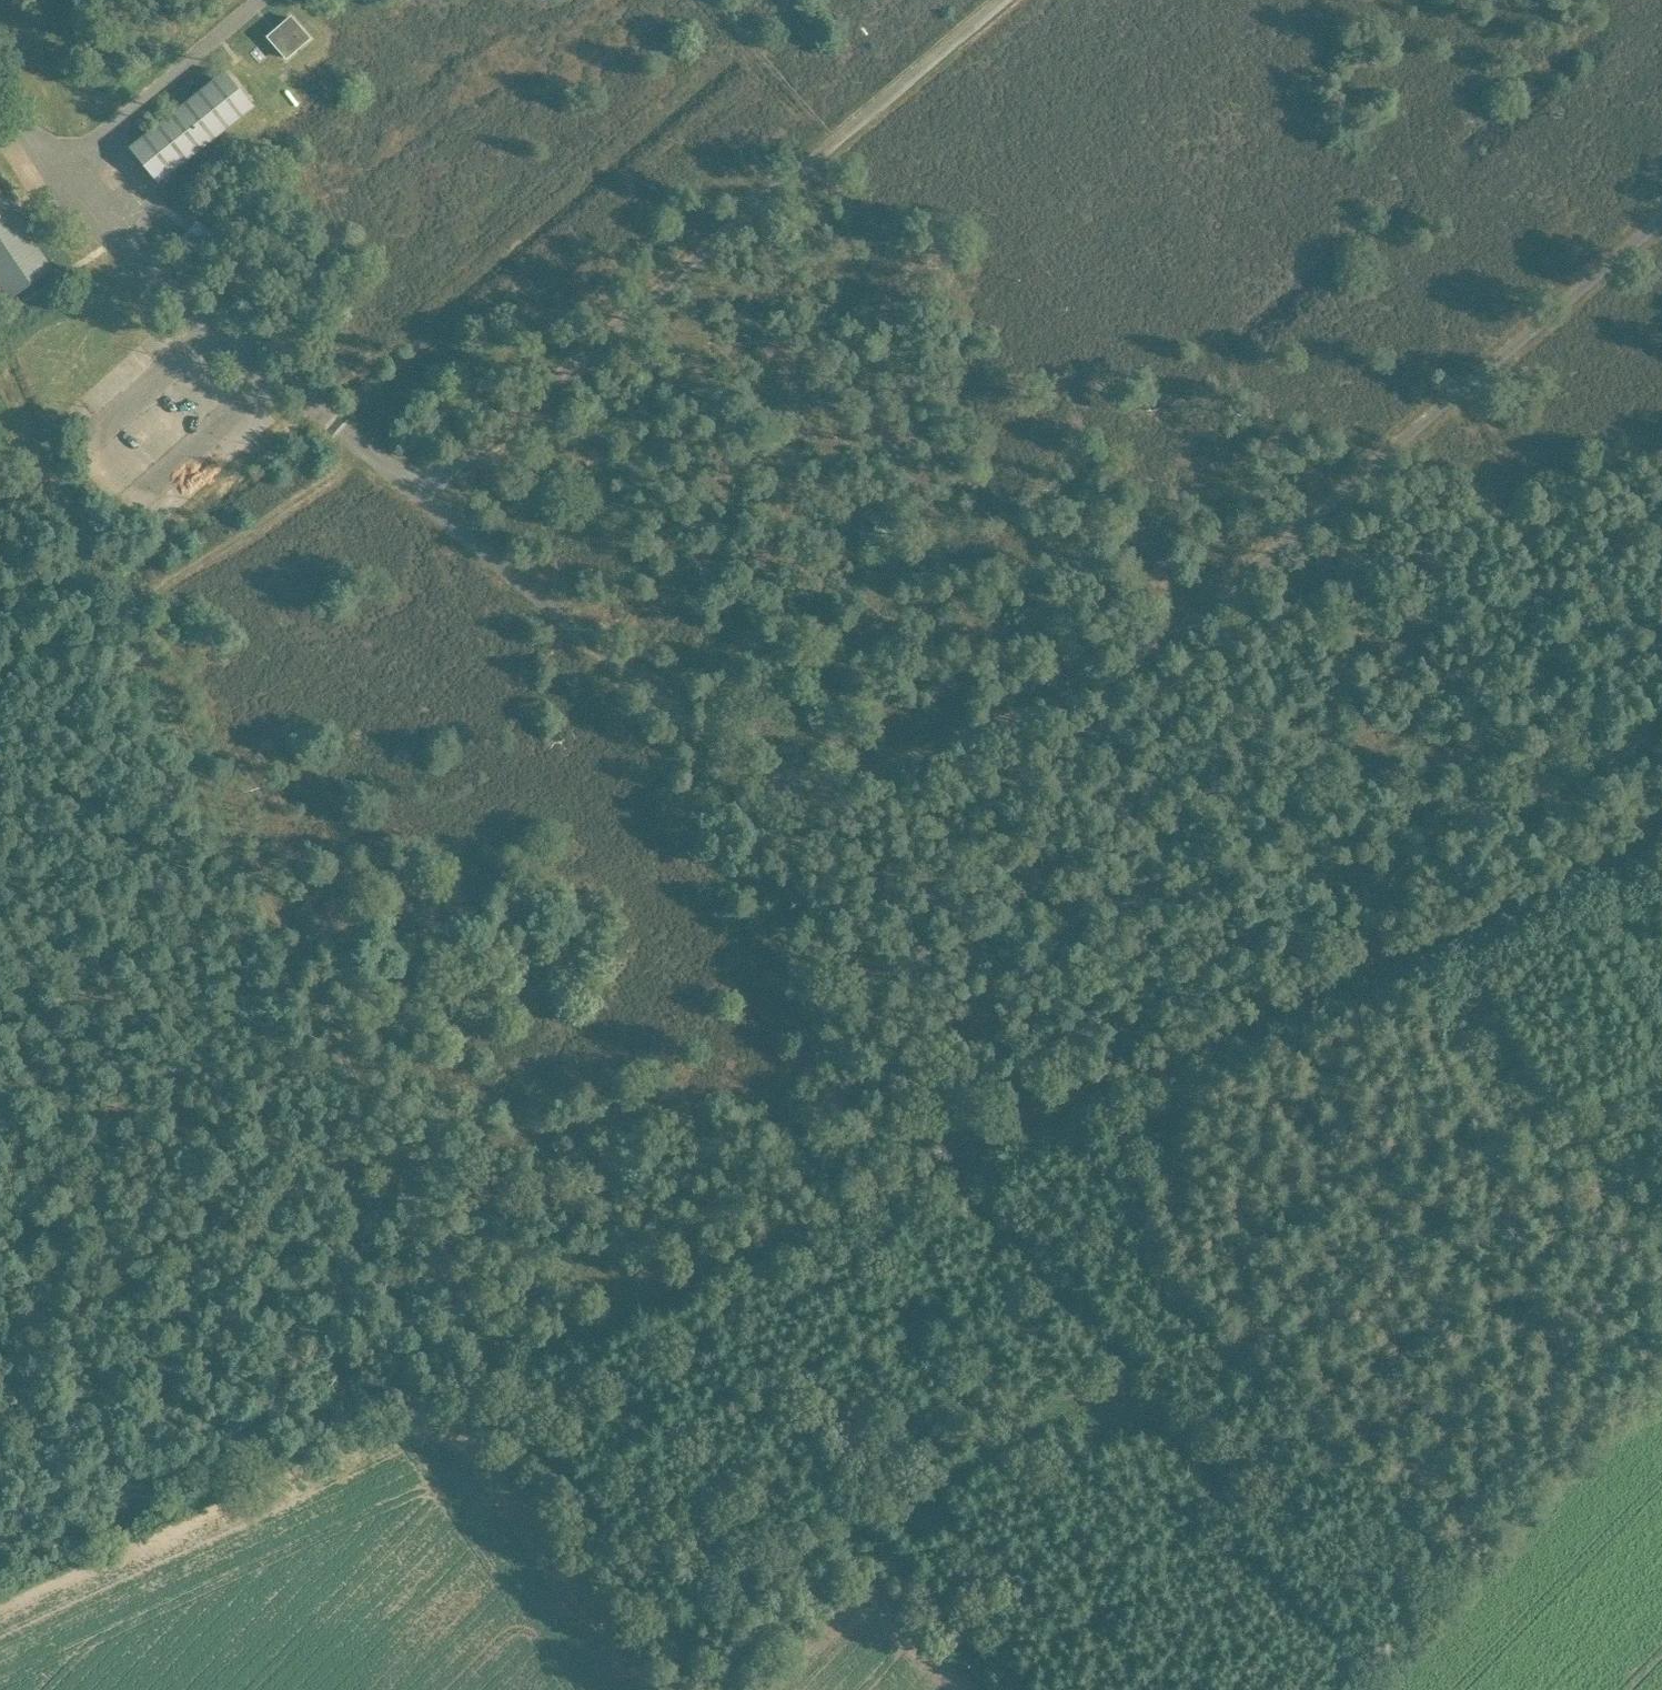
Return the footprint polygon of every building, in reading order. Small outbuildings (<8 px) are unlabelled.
[(287,58),(309,39),(291,17),(268,37),(287,58)] [(226,71),(131,147),(159,182),(255,106),(226,71)] [(11,297),(52,269),(0,193),(0,281),(11,297)] [(184,238),(197,249),(211,232),(198,221),(184,238)]
